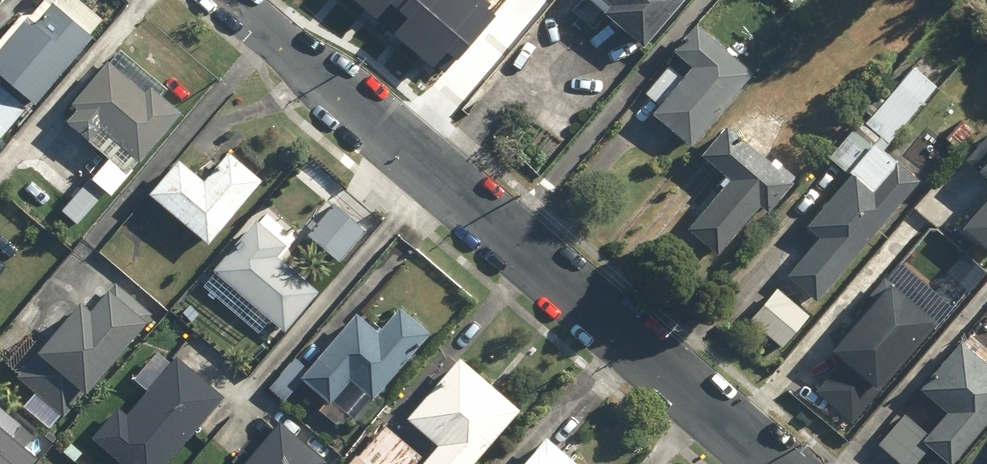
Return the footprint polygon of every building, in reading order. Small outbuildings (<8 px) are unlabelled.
[(0,44),(0,82),(35,110),(95,36),(51,0),(33,24),(23,16),(0,44)] [(442,4),(500,54),(547,0),(445,0),(442,4)] [(607,7),(600,15),(642,50),(684,1),(684,0),(599,0),(607,7)] [(796,9),(804,0),(785,0),(796,9)] [(690,149),(753,76),(695,26),(672,53),(690,68),(650,115),(690,149)] [(168,91),(115,50),(69,109),(75,113),(67,124),(91,143),(98,134),(138,165),(180,112),(162,98),(168,91)] [(25,109),(0,89),(0,140),(25,109)] [(687,231),(719,258),(760,208),(767,213),(793,182),(797,177),(782,165),(778,170),(725,127),(700,157),(728,180),(687,231)] [(786,279),(816,304),(917,184),(853,131),(829,160),(849,176),(805,229),(818,240),(786,279)] [(967,167),(986,184),(986,143),(967,167)] [(111,198),(134,167),(107,148),(85,178),(111,198)] [(260,183),(227,156),(204,184),(177,161),(147,195),(207,245),(260,183)] [(959,230),(986,253),(986,196),(959,230)] [(337,264),(364,230),(332,205),(306,239),(337,264)] [(287,241),(258,218),(212,274),(285,332),(316,294),(272,259),(287,241)] [(937,322),(883,279),(857,311),(861,314),(833,348),(843,357),(814,392),(854,424),(937,322)] [(810,316),(776,288),(748,321),(782,349),(810,316)] [(85,315),(77,308),(35,355),(42,361),(22,383),(63,420),(147,327),(107,291),(85,315)] [(295,356),(265,393),(283,407),(299,386),(325,407),(346,381),(372,401),(424,337),(393,312),(378,331),(355,312),(310,368),(295,356)] [(959,343),(919,390),(948,414),(929,437),(922,444),(925,446),(946,463),(953,463),(986,425),(986,366),(959,343)] [(173,357),(123,415),(116,409),(90,439),(119,463),(168,463),(223,401),(173,357)] [(404,421),(436,449),(423,463),(472,463),(519,409),(459,358),(404,421)] [(904,416),(878,446),(900,463),(915,463),(925,453),(922,449),(925,446),(922,444),(929,437),(904,416)] [(279,421),(242,463),(324,463),(326,462),(279,421)] [(421,458),(384,426),(351,463),(416,463),(421,458)] [(524,463),(569,463),(541,442),(524,463)]
